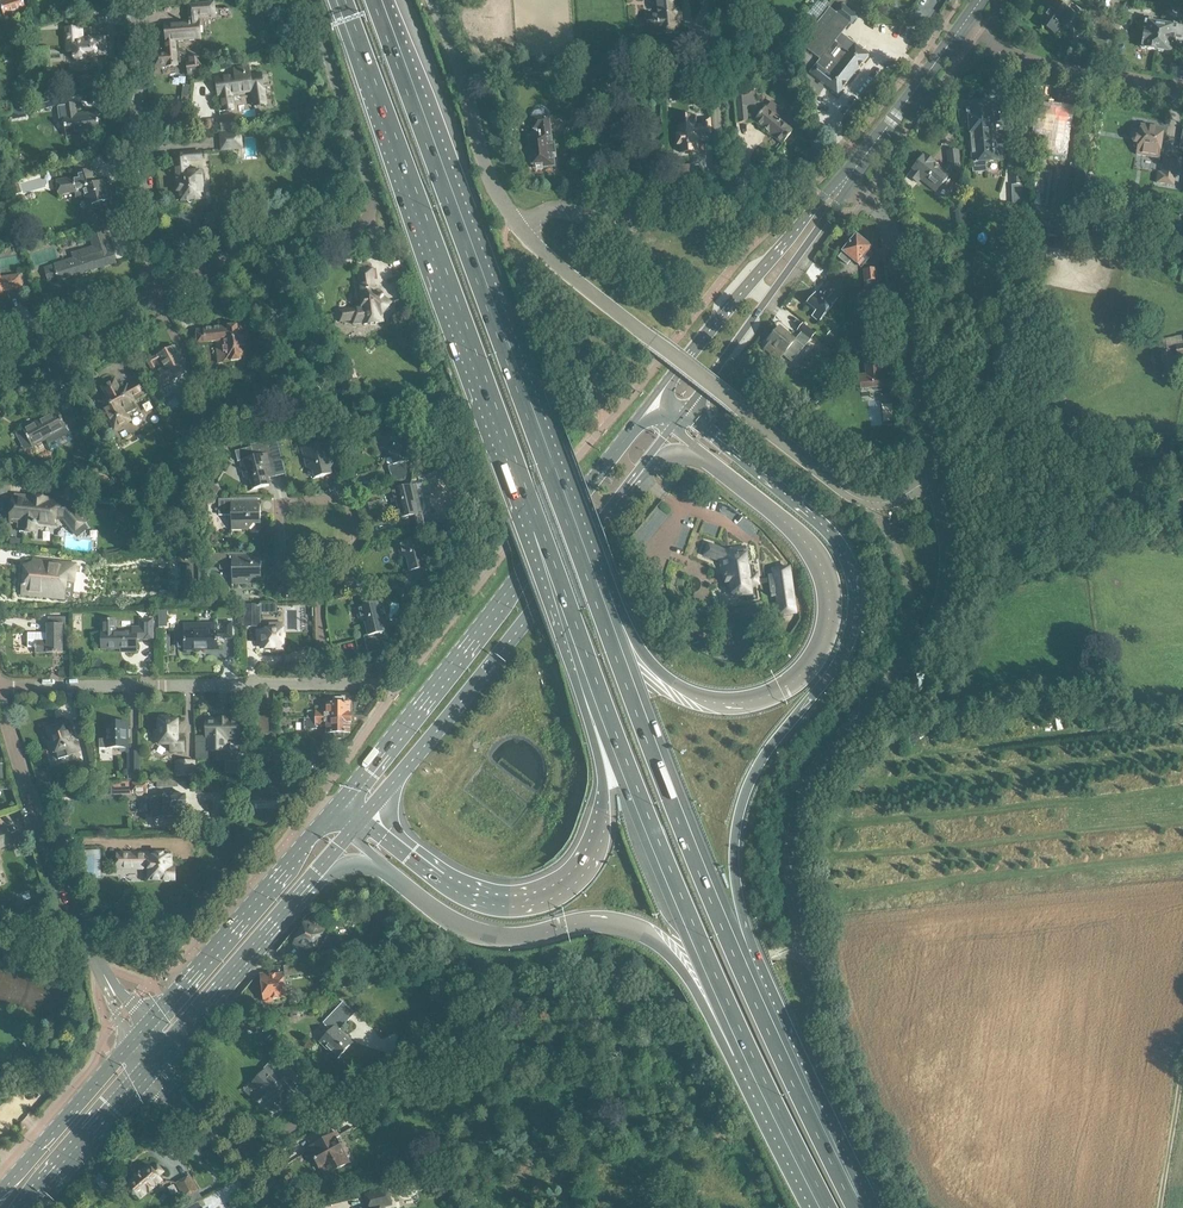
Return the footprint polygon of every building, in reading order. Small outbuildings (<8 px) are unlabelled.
[(6,1),(0,3),(0,5),(4,18),(26,11),(22,0),(5,0),(6,1)] [(660,30),(660,32),(678,31),(676,0),(658,0),(659,16),(648,17),(649,31),(660,30)] [(1055,0),(1040,23),(1055,33),(1071,11),(1066,8),(1071,0),(1055,0)] [(164,27),(165,43),(178,42),(183,42),(184,40),(188,39),(188,41),(194,41),(195,39),(201,38),(199,21),(198,18),(217,16),(215,1),(186,3),(188,21),(181,22),(182,25),(164,27)] [(830,7),(801,44),(820,60),(842,34),(849,24),(851,25),(858,17),(842,4),(836,12),(830,7)] [(1156,50),(1157,49),(1156,49),(1160,23),(1152,22),(1152,19),(1139,17),(1137,29),(1144,30),(1141,48),(1156,50)] [(1157,49),(1158,51),(1163,52),(1165,51),(1172,52),(1175,35),(1182,36),(1182,30),(1182,24),(1170,22),(1169,25),(1160,23),(1156,49),(1157,49)] [(66,29),(65,29),(67,53),(74,53),(74,60),(86,59),(86,57),(106,56),(105,38),(82,39),(81,28),(66,29)] [(797,29),(786,28),(785,40),(796,41),(797,29)] [(869,56),(842,34),(820,60),(810,72),(838,94),(869,56)] [(180,64),(179,53),(187,56),(188,61),(186,62),(188,76),(191,76),(192,82),(204,79),(203,73),(201,73),(200,69),(204,68),(202,58),(178,47),(178,42),(165,43),(165,47),(164,48),(165,54),(161,54),(161,53),(154,54),(155,55),(153,55),(154,68),(176,66),(176,64),(180,64)] [(235,75),(216,77),(219,96),(220,96),(223,111),(234,110),(232,94),(252,91),(254,107),(267,105),(262,74),(251,75),(250,67),(234,69),(235,75)] [(38,97),(56,95),(54,83),(36,85),(38,97)] [(738,123),(749,122),(746,89),(735,90),(738,123)] [(57,105),(55,97),(37,102),(39,110),(57,105)] [(998,102),(964,105),(964,114),(969,113),(970,130),(974,130),(975,131),(985,130),(985,131),(996,130),(996,131),(1010,129),(1009,118),(1001,118),(1001,125),(996,125),(995,112),(999,112),(998,102)] [(63,106),(58,107),(59,120),(63,119),(65,136),(99,131),(97,113),(76,116),(74,103),(63,105),(63,106)] [(754,121),(782,144),(795,128),(767,105),(754,121)] [(702,117),(703,124),(696,125),(695,107),(678,108),(680,134),(677,134),(678,144),(680,144),(681,152),(704,151),(703,142),(698,143),(697,134),(711,133),(710,117),(702,117)] [(1034,122),(1037,123),(1037,124),(1038,124),(1037,132),(1050,134),(1047,152),(1062,154),(1066,128),(1067,128),(1067,127),(1071,127),(1072,114),(1069,113),(1069,112),(1061,111),(1061,110),(1051,109),(1050,110),(1039,108),(1039,109),(1035,109),(1034,122)] [(555,165),(554,158),(557,158),(556,154),(557,154),(556,144),(553,145),(549,116),(548,113),(545,110),(536,111),(534,114),(534,118),(535,127),(534,127),(535,134),(531,135),(534,167),(537,167),(537,169),(544,169),(543,166),(555,165)] [(238,128),(236,118),(221,120),(222,130),(238,128)] [(607,144),(611,121),(598,119),(595,142),(607,144)] [(1165,128),(1161,128),(1160,127),(1157,126),(1155,127),(1150,126),(1149,125),(1145,124),(1144,125),(1141,125),(1140,134),(1136,134),(1133,136),(1132,140),(1135,143),(1134,147),(1138,147),(1137,154),(1160,158),(1165,128)] [(314,131),(311,127),(305,130),(307,135),(314,131)] [(974,130),(970,130),(972,147),(997,145),(996,130),(985,131),(985,130),(975,131),(974,130)] [(241,148),(240,133),(220,134),(221,150),(241,148)] [(972,147),(973,163),(972,163),(973,173),(987,172),(986,162),(1005,160),(1004,144),(1002,144),(997,145),(972,147)] [(917,183),(921,178),(937,192),(950,175),(948,174),(951,170),(961,169),(959,150),(948,151),(949,164),(944,171),(936,164),(937,162),(924,152),(918,160),(919,161),(914,169),(908,176),(917,183)] [(181,202),(187,201),(189,204),(195,203),(196,200),(205,200),(203,170),(188,172),(188,162),(203,161),(202,152),(187,153),(174,154),(177,192),(180,191),(181,202)] [(1162,172),(1158,171),(1156,183),(1174,186),(1177,161),(1164,159),(1162,172)] [(1068,211),(1073,170),(1062,169),(1060,179),(1058,179),(1054,209),(1068,211)] [(84,196),(87,205),(86,206),(87,211),(81,213),(86,230),(87,229),(88,230),(101,227),(94,204),(108,200),(103,182),(95,184),(91,170),(75,174),(77,179),(56,182),(58,194),(74,192),(76,197),(84,196)] [(1022,185),(1019,185),(1019,170),(1012,170),(1013,185),(1012,185),(1012,203),(1023,203),(1022,185)] [(966,200),(965,191),(958,192),(959,201),(966,200)] [(49,281),(57,278),(58,282),(102,268),(100,264),(116,260),(113,250),(112,251),(104,226),(101,227),(88,230),(92,246),(71,253),(73,257),(53,264),(54,264),(44,267),(49,281)] [(871,248),(857,235),(838,257),(847,265),(851,259),(859,265),(864,260),(862,258),(871,248)] [(18,248),(19,238),(10,237),(9,247),(18,248)] [(353,322),(353,326),(363,324),(363,325),(383,322),(382,315),(391,303),(375,291),(372,269),(357,271),(360,300),(356,300),(357,309),(338,312),(339,324),(353,322)] [(877,279),(876,269),(864,270),(866,288),(874,288),(873,280),(877,279)] [(3,296),(2,292),(23,289),(20,275),(0,278),(0,277),(0,296),(3,296)] [(817,311),(812,316),(820,322),(838,299),(832,294),(838,288),(831,282),(825,289),(823,286),(817,293),(816,292),(807,303),(817,311)] [(404,298),(394,302),(399,317),(412,315),(408,305),(406,306),(404,298)] [(218,363),(241,361),(243,362),(249,361),(250,359),(252,359),(247,323),(196,330),(198,344),(215,342),(218,363)] [(816,334),(803,324),(798,330),(801,333),(796,340),(780,327),(768,341),(770,343),(764,349),(778,361),(783,355),(792,363),(816,334)] [(414,329),(408,325),(399,326),(400,331),(405,330),(411,334),(414,329)] [(843,338),(832,330),(825,338),(836,346),(843,338)] [(1182,358),(1182,334),(1181,334),(1182,336),(1165,339),(1167,351),(1172,350),(1172,357),(1177,356),(1178,359),(1182,358)] [(158,355),(146,361),(153,373),(153,372),(160,385),(170,379),(171,381),(186,373),(173,348),(158,355)] [(1172,364),(1171,352),(1161,352),(1162,364),(1172,364)] [(861,377),(862,389),(885,387),(884,374),(881,375),(880,362),(866,363),(868,376),(861,377)] [(357,378),(353,365),(346,367),(350,380),(357,378)] [(138,402),(137,401),(149,394),(148,391),(149,390),(142,378),(129,385),(128,383),(121,387),(116,378),(100,386),(105,396),(97,401),(114,432),(133,421),(128,413),(137,409),(135,404),(138,402)] [(807,407),(800,402),(796,407),(803,412),(807,407)] [(234,408),(222,414),(230,427),(241,421),(234,408)] [(47,428),(58,449),(75,440),(71,432),(70,433),(69,432),(83,424),(76,410),(61,418),(57,410),(43,418),(47,425),(45,426),(46,428),(47,428)] [(43,418),(23,429),(23,430),(33,448),(47,440),(49,445),(48,445),(52,452),(58,449),(47,428),(46,428),(45,426),(47,425),(43,418)] [(389,466),(392,480),(406,477),(412,469),(410,461),(411,461),(403,431),(381,437),(384,448),(390,452),(394,465),(389,466)] [(252,447),(235,451),(238,462),(240,461),(244,476),(252,482),(254,490),(269,486),(268,479),(266,474),(276,471),(273,462),(283,460),(276,434),(270,434),(272,440),(271,440),(266,441),(251,445),(252,447)] [(328,464),(337,462),(333,441),(304,447),(302,448),(306,467),(313,471),(315,478),(330,475),(328,464)] [(116,453),(110,444),(104,448),(110,457),(116,453)] [(0,465),(0,473),(8,474),(9,466),(0,465)] [(120,478),(115,470),(109,474),(115,482),(120,478)] [(412,484),(390,490),(392,501),(398,499),(399,505),(400,509),(395,510),(397,519),(398,519),(400,527),(401,532),(426,526),(416,484),(412,484)] [(123,493),(116,492),(114,504),(121,505),(123,493)] [(9,507),(9,513),(11,513),(10,522),(19,523),(18,531),(35,533),(37,522),(55,524),(55,520),(56,517),(65,518),(76,531),(85,524),(86,523),(73,505),(48,503),(48,499),(30,497),(29,500),(12,499),(12,507),(9,507)] [(219,507),(219,516),(231,515),(232,516),(232,530),(249,530),(254,524),(261,524),(261,508),(259,508),(250,508),(250,499),(219,499),(219,507)] [(1053,533),(1059,543),(1067,538),(1061,529),(1053,533)] [(400,598),(421,592),(419,585),(423,584),(429,575),(427,568),(427,567),(420,538),(398,543),(400,554),(407,558),(410,571),(406,572),(408,580),(402,582),(404,589),(398,590),(400,598)] [(726,550),(708,543),(704,555),(719,561),(720,561),(722,576),(725,576),(726,584),(730,583),(732,595),(752,592),(751,585),(769,583),(770,589),(776,589),(779,607),(795,605),(788,559),(772,562),(773,566),(767,567),(768,575),(757,577),(756,569),(757,569),(757,565),(748,566),(747,555),(740,556),(739,548),(726,550)] [(231,570),(232,585),(248,584),(255,578),(261,578),(261,562),(250,562),(250,554),(211,555),(211,563),(219,563),(219,566),(228,566),(231,570)] [(24,565),(21,596),(65,601),(66,584),(76,585),(78,563),(33,558),(32,560),(31,562),(26,564),(24,565)] [(181,566),(182,592),(193,591),(192,566),(181,566)] [(366,622),(369,635),(364,636),(369,654),(386,650),(385,643),(387,639),(385,632),(378,602),(356,608),(359,618),(366,622)] [(260,626),(260,604),(244,604),(245,627),(260,626)] [(168,627),(167,610),(158,610),(159,627),(168,627)] [(102,632),(102,648),(125,648),(125,652),(137,652),(137,640),(144,640),(144,641),(154,640),(154,618),(139,618),(139,626),(132,627),(132,633),(116,633),(116,619),(102,619),(102,632)] [(185,632),(185,634),(185,648),(185,650),(218,650),(218,637),(225,637),(225,638),(234,638),(234,622),(225,622),(225,631),(218,632),(218,623),(184,623),(184,632),(185,632)] [(269,630),(258,630),(258,637),(261,637),(262,649),(270,648),(270,651),(282,651),(282,624),(269,625),(269,630)] [(35,648),(34,654),(62,654),(62,625),(47,625),(47,633),(27,633),(27,648),(35,648)] [(308,719),(344,720),(350,720),(351,705),(345,704),(345,699),(334,699),(334,704),(327,704),(327,711),(308,711),(308,719)] [(1077,707),(1078,718),(1092,715),(1090,705),(1077,707)] [(50,744),(53,753),(56,752),(58,760),(68,757),(67,753),(78,750),(76,743),(72,744),(65,725),(63,717),(56,720),(58,727),(48,730),(53,743),(50,744)] [(170,744),(170,751),(185,751),(185,739),(177,740),(177,721),(170,721),(170,718),(159,718),(159,731),(156,731),(156,744),(170,744)] [(196,736),(196,760),(209,760),(209,751),(228,751),(228,742),(228,741),(228,740),(229,740),(242,740),(241,718),(207,718),(207,737),(203,737),(203,736),(196,736)] [(258,718),(258,735),(268,734),(268,718),(258,718)] [(286,723),(286,718),(274,718),(274,727),(280,726),(280,723),(286,723)] [(350,734),(350,720),(344,720),(308,719),(304,719),(304,730),(317,730),(317,727),(327,727),(327,734),(334,734),(334,739),(344,739),(344,734),(350,734)] [(127,754),(128,780),(139,780),(139,752),(130,752),(127,749),(128,722),(107,722),(107,739),(99,740),(100,749),(113,749),(113,751),(120,750),(120,752),(125,752),(127,754)] [(175,777),(196,777),(196,770),(196,765),(196,761),(175,760),(175,777)] [(92,781),(91,769),(83,769),(83,781),(92,781)] [(157,788),(179,787),(178,779),(157,780),(157,788)] [(114,795),(136,794),(138,796),(142,796),(144,794),(148,794),(147,781),(114,783),(114,795)] [(151,797),(152,818),(187,816),(186,795),(151,797)] [(8,844),(3,827),(0,828),(0,847),(8,844)] [(102,878),(100,850),(85,851),(87,879),(102,878)] [(150,852),(118,852),(118,870),(146,870),(146,869),(146,865),(150,865),(150,869),(150,882),(176,882),(176,868),(172,868),(172,856),(163,856),(163,854),(156,854),(156,855),(150,855),(150,852)] [(313,953),(316,955),(320,948),(317,946),(324,932),(305,922),(294,944),(313,953)] [(323,960),(335,958),(341,958),(344,958),(349,957),(350,957),(349,949),(322,952),(323,960)] [(350,964),(349,957),(344,958),(341,958),(335,958),(336,966),(350,964)] [(304,974),(303,964),(285,967),(286,976),(304,974)] [(283,973),(261,976),(265,1005),(274,1003),(274,999),(287,997),(283,973)] [(346,975),(344,976),(341,978),(340,983),(343,988),(344,988),(348,989),(352,986),(354,981),(351,977),(346,975)] [(326,1058),(332,1063),(334,1063),(353,1042),(339,1029),(355,1012),(343,1001),(323,1023),(330,1030),(319,1042),(331,1053),(326,1058)] [(247,1016),(244,1023),(248,1024),(246,1029),(256,1032),(260,1022),(247,1016)] [(266,1111),(275,1101),(280,1106),(291,1094),(278,1083),(287,1074),(272,1061),(250,1084),(257,1090),(251,1097),(266,1111)] [(382,1109),(378,1102),(353,1117),(357,1123),(382,1109)] [(335,1133),(310,1148),(325,1176),(350,1163),(340,1145),(340,1144),(338,1140),(336,1139),(335,1139),(338,1137),(335,1133)] [(127,1184),(130,1188),(130,1192),(133,1196),(137,1196),(140,1200),(148,1193),(151,1193),(154,1191),(155,1187),(162,1181),(159,1177),(164,1172),(158,1165),(153,1170),(149,1165),(143,1170),(138,1170),(133,1175),(133,1179),(127,1184)] [(93,1179),(102,1189),(109,1184),(103,1177),(106,1174),(103,1171),(93,1179)] [(199,1191),(190,1176),(177,1184),(185,1198),(199,1191)] [(417,1191),(415,1184),(397,1187),(399,1195),(404,1198),(410,1198),(414,1195),(417,1191)] [(389,1190),(366,1195),(369,1207),(377,1207),(393,1205),(389,1190)]
